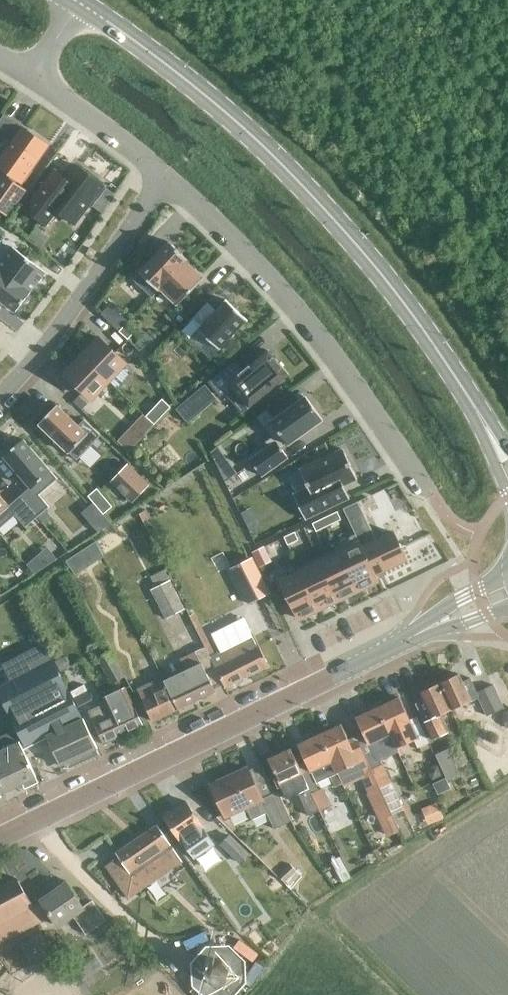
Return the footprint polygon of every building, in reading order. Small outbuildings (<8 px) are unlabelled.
[(23,128),(0,160),(0,167),(21,182),(47,145),(23,128)] [(54,170),(24,209),(46,225),(57,211),(74,224),(103,186),(75,165),(65,178),(54,170)] [(0,177),(0,210),(7,215),(25,190),(2,174),(0,177)] [(133,280),(151,297),(153,295),(187,259),(169,242),(133,280)] [(30,292),(31,291),(30,291),(45,272),(12,247),(0,262),(0,269),(30,292)] [(151,297),(152,297),(160,289),(178,305),(203,278),(186,261),(188,259),(187,259),(153,295),(151,297)] [(15,312),(30,292),(0,269),(0,300),(15,312)] [(219,347),(245,320),(246,319),(227,300),(226,301),(200,329),(199,330),(218,348),(219,347)] [(127,339),(133,333),(124,325),(119,331),(127,339)] [(99,337),(82,355),(109,381),(126,363),(99,337)] [(268,350),(243,371),(234,360),(208,382),(220,396),(224,392),(241,413),(288,374),(268,350)] [(82,355),(64,373),(91,399),(109,381),(82,355)] [(271,421),(263,426),(271,437),(264,442),(268,446),(275,441),(281,449),(322,420),(305,396),(271,421)] [(100,435),(84,419),(78,425),(57,405),(39,424),(76,459),(100,435)] [(30,487),(20,496),(19,496),(37,517),(49,506),(38,494),(57,479),(23,439),(3,456),(30,487)] [(268,446),(250,460),(261,476),(287,457),(281,449),(275,441),(268,446)] [(351,495),(345,483),(365,473),(350,444),(307,465),(316,482),(301,489),(313,514),(351,495)] [(127,465),(112,481),(133,501),(148,485),(127,465)] [(95,505),(104,497),(97,488),(87,496),(95,505)] [(9,505),(0,495),(0,527),(15,515),(25,527),(37,517),(19,496),(9,505)] [(104,497),(95,505),(103,514),(112,506),(104,497)] [(353,504),(342,509),(346,517),(357,512),(353,504)] [(337,511),(324,517),(328,525),(341,519),(337,511)] [(328,525),(324,517),(312,523),(316,531),(328,525)] [(294,532),(284,537),(287,545),(298,540),(294,532)] [(355,534),(377,581),(378,580),(374,573),(406,558),(394,532),(362,548),(355,534)] [(357,590),(377,581),(355,534),(335,544),(357,590)] [(336,548),(318,557),(338,599),(357,590),(335,544),(334,544),(336,548)] [(252,557),(230,568),(248,603),(270,593),(252,557)] [(338,599),(318,557),(298,567),(318,609),(338,599)] [(318,609),(298,567),(297,567),(299,572),(280,581),(298,618),(318,609)] [(186,609),(172,580),(152,590),(167,619),(186,609)] [(254,634),(252,635),(243,617),(211,634),(219,651),(210,656),(224,685),(225,687),(269,666),(254,634)] [(0,685),(0,691),(18,728),(24,739),(21,740),(24,746),(46,735),(61,764),(97,746),(83,717),(82,717),(44,641),(3,662),(12,680),(0,685)] [(210,656),(205,647),(186,656),(192,667),(165,681),(178,709),(216,691),(215,689),(224,685),(210,656)] [(111,651),(99,659),(113,684),(126,677),(111,651)] [(140,678),(133,663),(123,669),(130,683),(140,678)] [(9,679),(2,666),(0,667),(0,684),(9,679)] [(457,674),(439,683),(451,710),(477,698),(485,715),(502,708),(491,684),(476,691),(469,676),(460,681),(457,674)] [(178,709),(165,681),(163,677),(138,689),(153,721),(178,709)] [(451,710),(439,683),(419,692),(422,699),(413,702),(423,723),(431,740),(447,733),(439,716),(451,710)] [(89,691),(75,698),(80,707),(93,700),(89,691)] [(106,702),(121,735),(142,726),(127,692),(115,698),(117,702),(108,707),(106,702)] [(408,718),(398,697),(377,707),(396,747),(411,740),(415,747),(426,742),(414,716),(408,718)] [(88,710),(104,744),(121,735),(106,702),(88,710)] [(377,707),(354,717),(370,751),(379,747),(382,753),(396,747),(377,707)] [(318,734),(330,760),(334,768),(326,772),(332,786),(339,783),(340,786),(358,778),(365,793),(377,787),(363,758),(357,761),(340,724),(318,734)] [(0,736),(0,763),(1,764),(0,765),(0,781),(5,791),(38,776),(24,746),(21,740),(24,739),(18,728),(0,736)] [(330,760),(318,734),(298,743),(310,769),(330,760)] [(280,784),(290,779),(302,804),(313,799),(314,798),(310,792),(289,748),(267,758),(280,784)] [(461,774),(450,749),(437,755),(449,780),(461,774)] [(362,754),(363,758),(377,787),(388,782),(378,761),(373,763),(368,751),(362,754)] [(291,820),(278,791),(261,798),(247,768),(211,785),(225,816),(246,806),(251,819),(266,812),(274,828),(291,820)] [(314,798),(313,799),(318,809),(329,804),(321,787),(310,792),(314,798)] [(186,801),(163,817),(181,842),(182,842),(194,858),(214,844),(203,827),(204,827),(186,801)] [(118,856),(106,865),(128,898),(182,861),(169,843),(157,824),(116,852),(118,856)] [(229,835),(221,843),(241,863),(249,854),(229,835)] [(298,871),(291,864),(279,876),(286,883),(298,871)] [(11,936),(7,928),(21,921),(16,913),(26,908),(11,879),(0,885),(0,942),(11,936)] [(86,934),(106,920),(92,900),(82,907),(66,883),(41,900),(58,924),(76,912),(81,919),(77,921),(86,934)] [(44,961),(32,939),(21,945),(33,967),(44,961)] [(204,975),(204,977),(205,979),(206,981),(207,982),(209,983),(210,985),(212,985),(214,986),(216,987),(218,987),(220,987),(222,986),(223,986),(225,985),(227,984),(228,982),(230,981),(231,979),(232,978),(232,976),(233,973),(233,971),(232,969),(232,967),(231,965),(230,963),(229,962),(227,960),(225,959),(223,958),(221,958),(219,957),(217,957),(215,958),(213,958),(211,959),(209,960),(208,962),(206,963),(205,965),(204,967),(204,969),(203,971),(203,973),(204,975)] [(204,977),(191,991),(195,994),(226,994),(218,987),(216,987),(214,986),(212,985),(210,985),(209,983),(207,982),(206,981),(205,979),(204,977)] [(97,986),(87,993),(89,994),(103,994),(97,986)]
